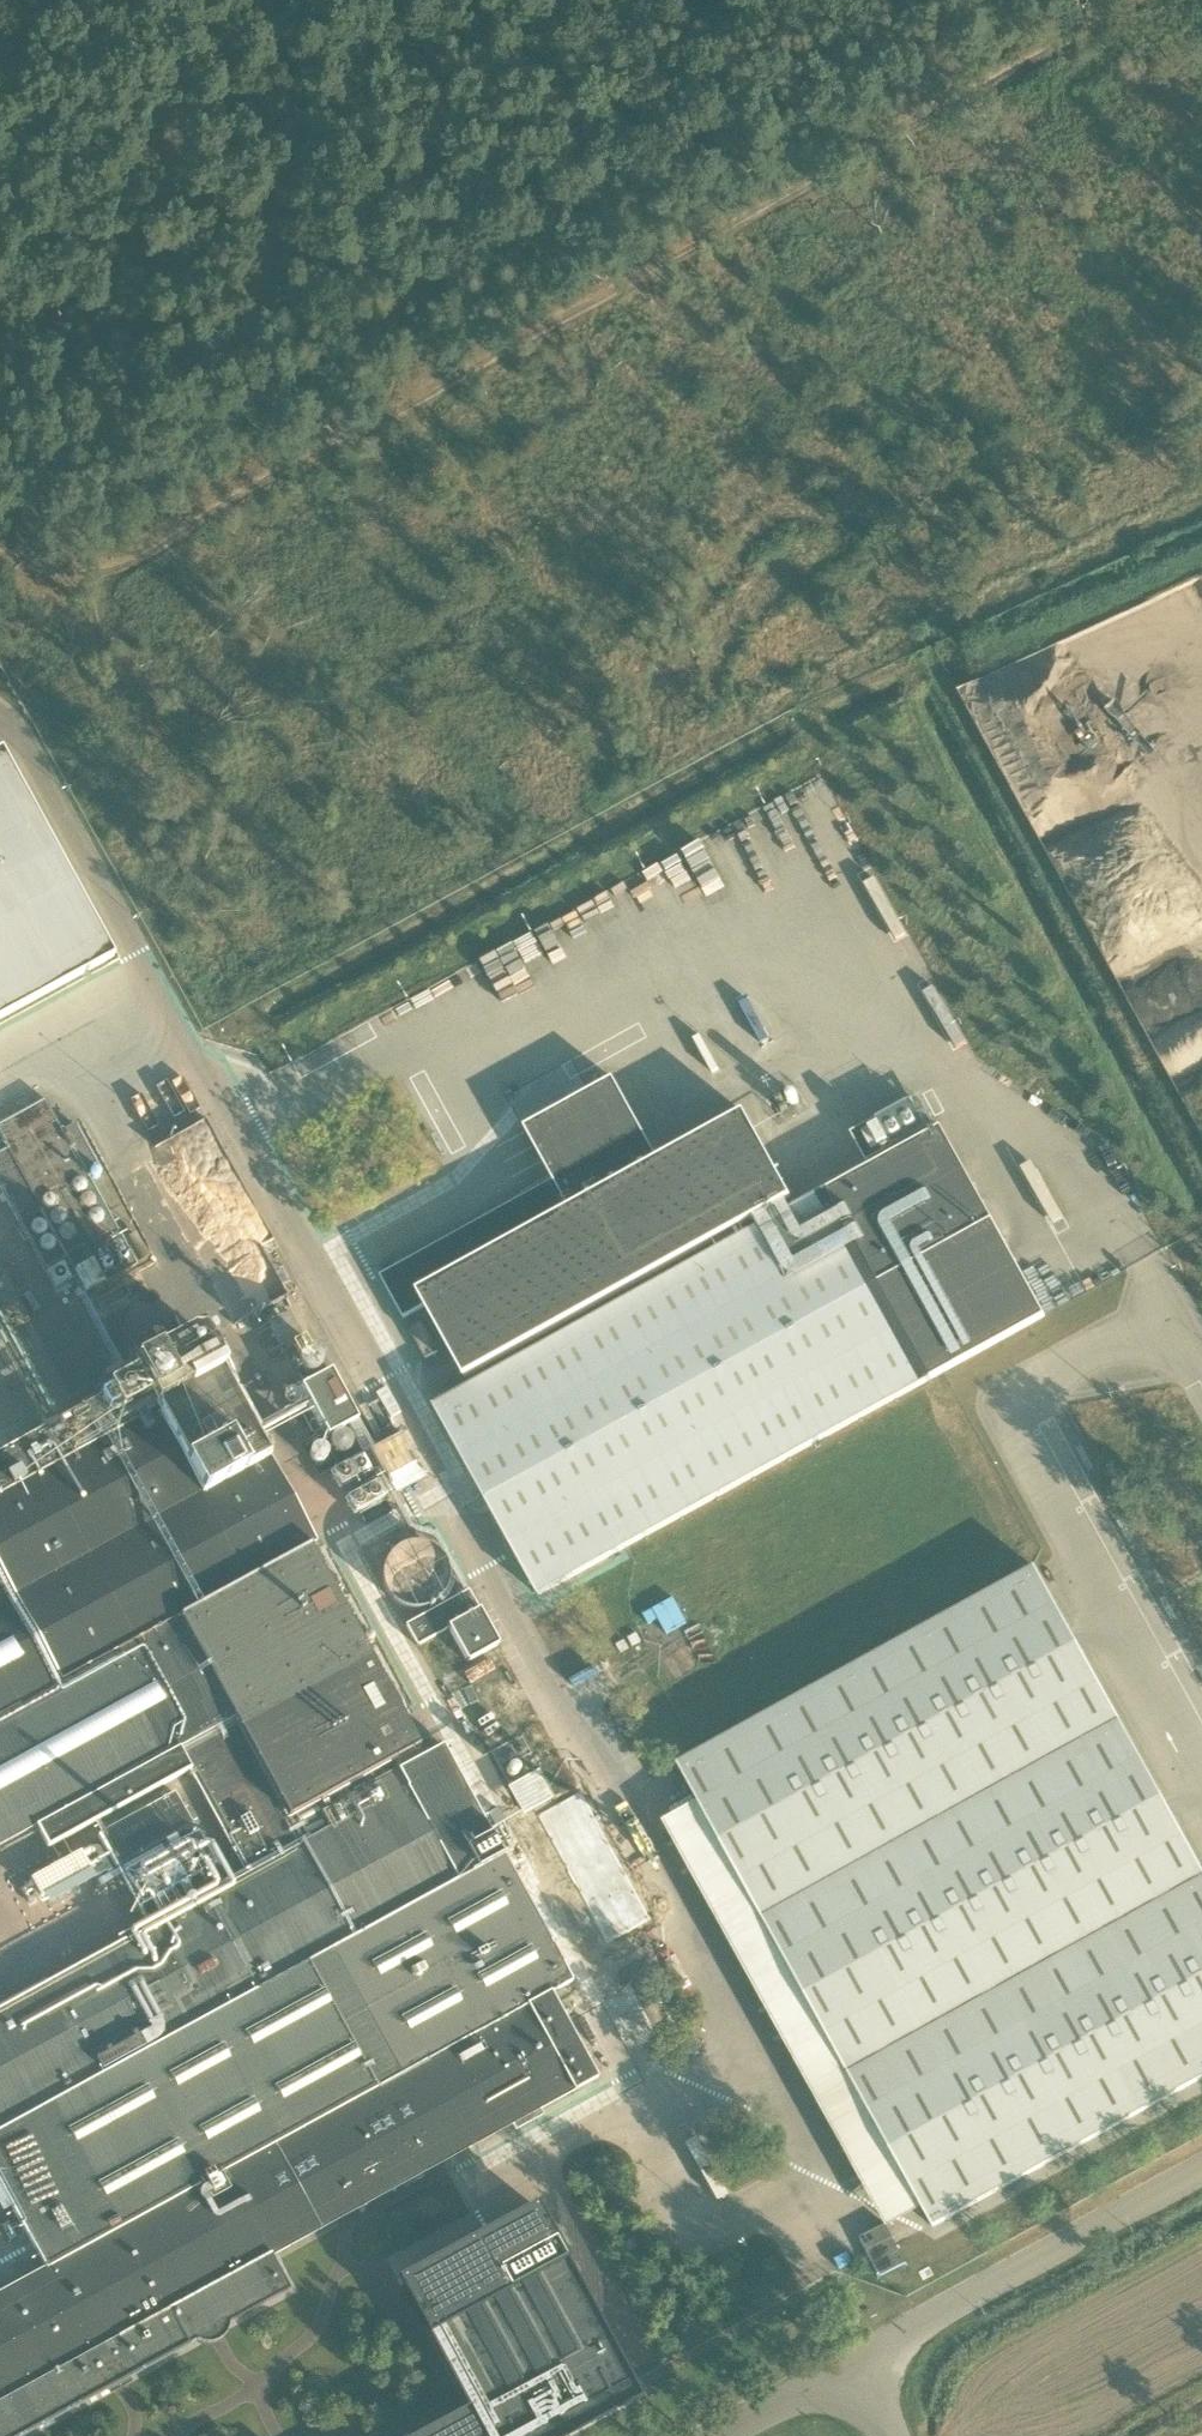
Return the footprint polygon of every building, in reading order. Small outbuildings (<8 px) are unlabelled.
[(113,956),(1,750),(0,751),(0,1018),(113,956)] [(404,1318),(427,1305),(465,1375),(790,1196),(744,1112),(657,1160),(613,1080),(525,1128),(554,1180),(381,1275),(404,1318)] [(81,1284),(85,1292),(136,1264),(91,1183),(103,1176),(75,1124),(62,1130),(45,1098),(0,1123),(0,1136),(6,1147),(0,1151),(0,1188),(55,1288),(77,1276),(81,1284)] [(910,1099),(850,1132),(866,1161),(926,1128),(910,1099)] [(538,1595),(1045,1316),(941,1127),(434,1406),(538,1595)] [(289,1311),(269,1322),(267,1323),(272,1333),(299,1382),(297,1384),(324,1435),(302,1447),(318,1476),(329,1470),(339,1488),(373,1469),(364,1451),(373,1446),(316,1342),(304,1349),(298,1338),(303,1336),(289,1311)] [(442,1350),(425,1321),(412,1328),(429,1357),(442,1350)] [(36,1825),(48,1847),(190,1769),(247,1874),(0,2009),(0,2183),(46,2268),(0,2293),(0,2435),(20,2435),(289,2289),(271,2255),(597,2077),(551,1993),(572,1981),(443,1744),(424,1754),(310,1545),(315,1542),(200,1330),(132,1368),(155,1409),(116,1430),(99,1398),(0,1452),(0,1845),(36,1825)] [(377,1479),(345,1497),(354,1513),(387,1496),(377,1479)] [(388,1557),(383,1568),(382,1579),(385,1590),(392,1599),(402,1606),(413,1609),(424,1607),(434,1603),(443,1594),(447,1584),(448,1573),(445,1562),(439,1552),(429,1545),(418,1542),(406,1543),(396,1549),(388,1557)] [(932,2224),(933,2226),(960,2211),(1201,2078),(1201,1870),(1035,1567),(678,1764),(697,1799),(662,1819),(791,2055),(827,2034),(932,2224)] [(448,1628),(449,1630),(467,1661),(499,1644),(468,1589),(405,1624),(417,1645),(448,1628)] [(463,1667),(444,1633),(427,1642),(446,1677),(463,1667)] [(490,1657),(468,1669),(467,1670),(474,1683),(455,1693),(475,1729),(496,1717),(495,1715),(516,1704),(490,1657)] [(508,1741),(490,1751),(509,1784),(527,1774),(508,1741)] [(561,1879),(588,1864),(537,1773),(510,1788),(561,1879)] [(176,1793),(101,1834),(117,1864),(192,1823),(176,1793)] [(71,1848),(22,1877),(32,1895),(81,1867),(71,1848)] [(608,1874),(591,1869),(590,1869),(574,1878),(569,1895),(578,1911),(595,1916),(611,1907),(616,1890),(608,1874)] [(592,1929),(607,1955),(633,1940),(619,1914),(592,1929)] [(610,2103),(603,2090),(546,2120),(553,2133),(610,2103)] [(636,2380),(545,2203),(401,2281),(465,2398),(399,2435),(532,2435),(636,2380)]
